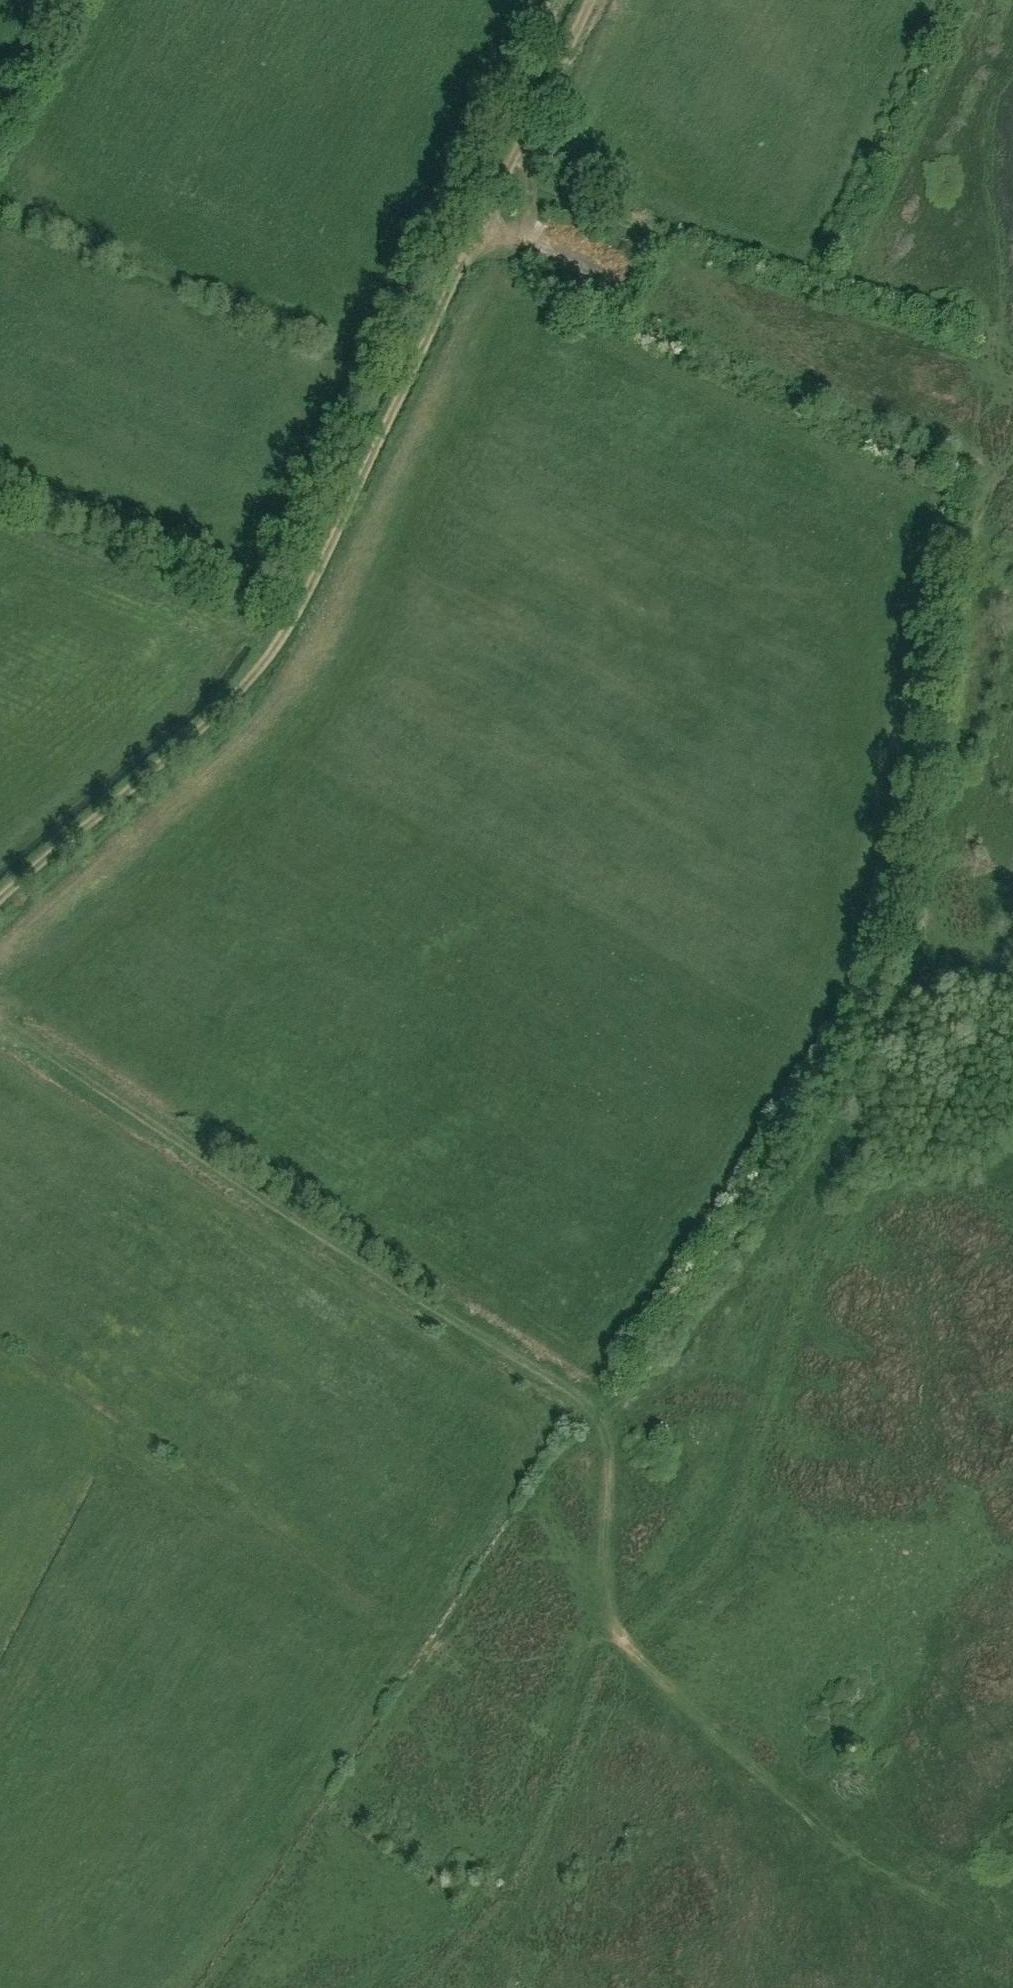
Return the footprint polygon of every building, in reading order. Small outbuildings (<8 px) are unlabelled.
[(103,828),(117,817),(111,810),(97,821),(103,828)]
